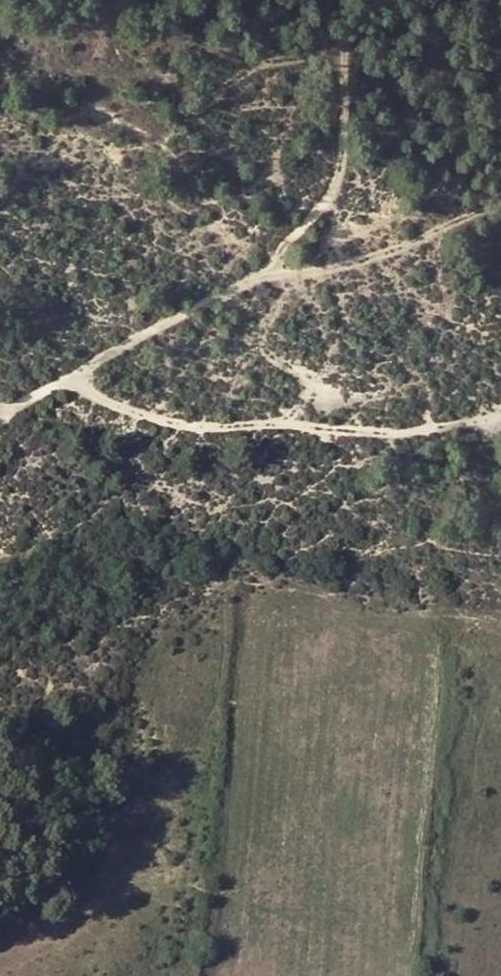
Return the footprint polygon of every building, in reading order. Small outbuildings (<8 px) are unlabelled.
[(65,829),(67,827),(68,826),(68,825),(69,821),(68,818),(65,816),(61,815),(58,816),(55,817),(53,821),(53,824),(54,827),(57,830),(61,830),(65,829)]
